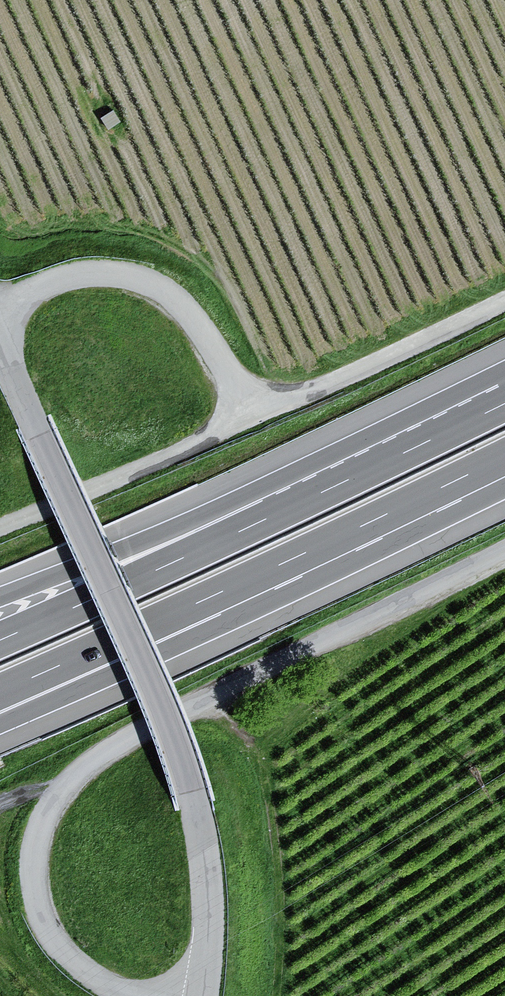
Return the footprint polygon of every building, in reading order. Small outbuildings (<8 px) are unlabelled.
[(119,121),(113,111),(102,118),(108,128),(119,121)]
